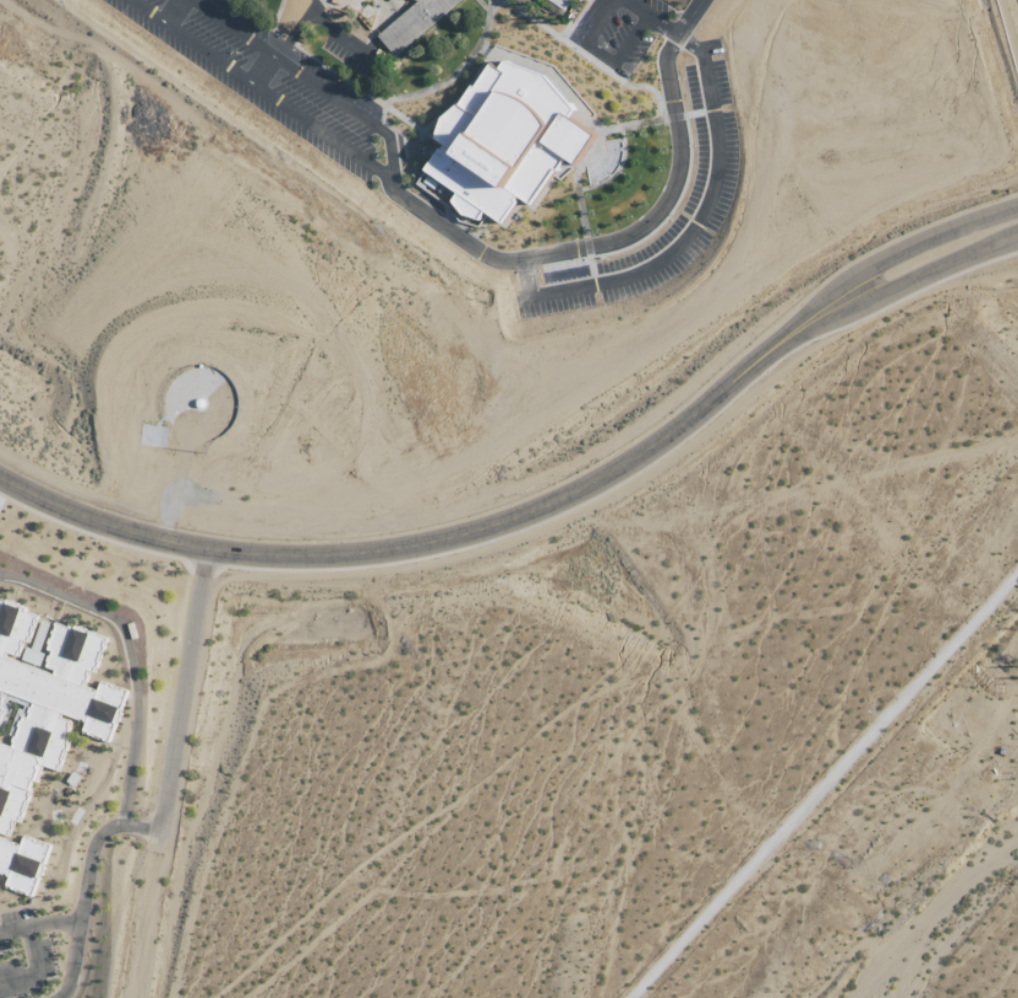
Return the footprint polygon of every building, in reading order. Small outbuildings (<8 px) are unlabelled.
[(393,58),(459,0),(414,0),(416,1),(376,34),(393,58)] [(569,0),(544,0),(561,11),(569,0)] [(543,78),(502,62),(497,70),(488,66),(473,88),(469,86),(454,106),(438,117),(431,139),(439,145),(420,170),(454,194),(449,201),(459,216),(476,220),(481,215),(497,224),(516,200),(527,206),(559,157),(570,164),(590,137),(564,118),(570,108),(543,78)] [(68,750),(62,710),(108,748),(126,684),(87,690),(102,635),(0,606),(0,831),(68,750)] [(31,903),(47,849),(0,835),(0,876),(31,903)]
